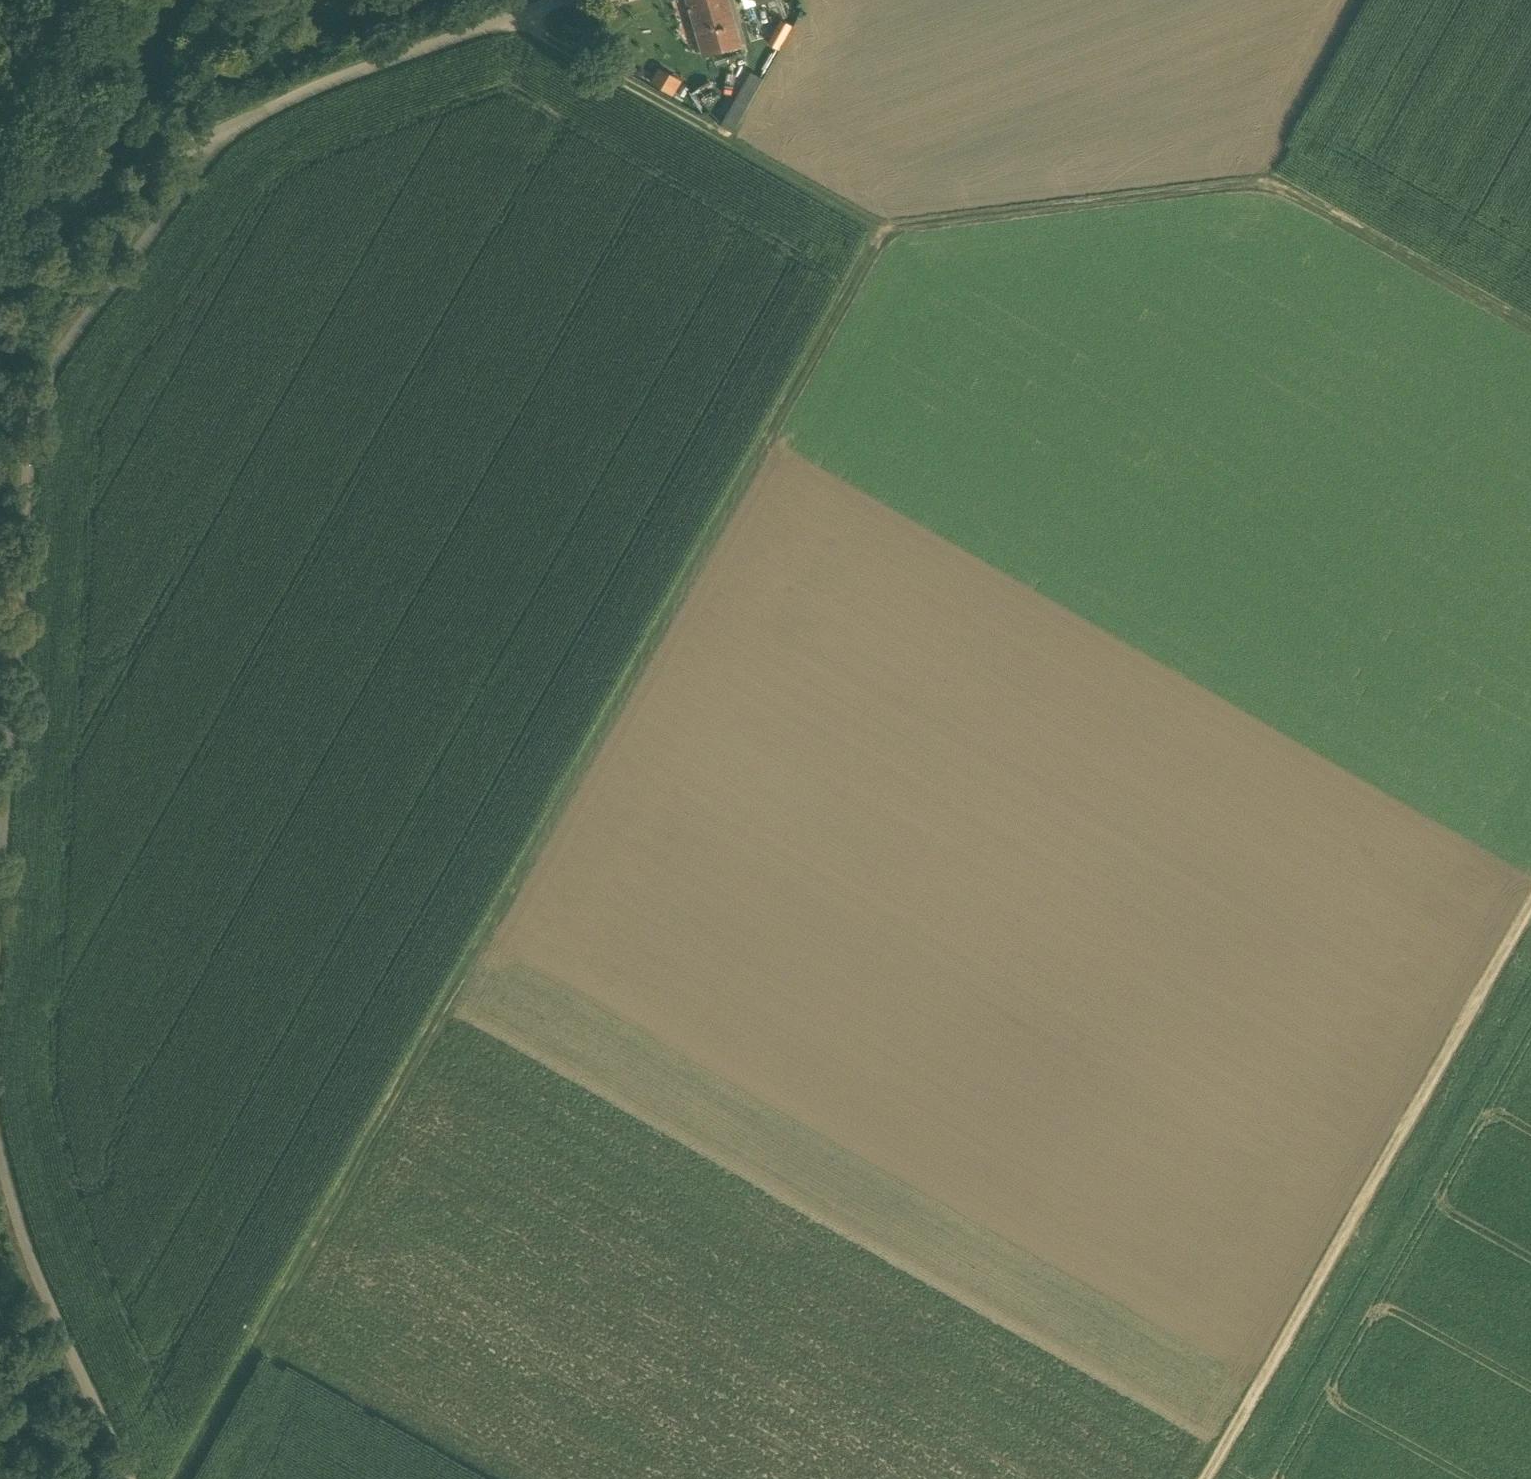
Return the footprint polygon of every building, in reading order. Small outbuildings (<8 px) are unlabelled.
[(704,57),(741,46),(728,0),(688,0),(704,57)] [(747,8),(766,1),(769,10),(779,7),(777,0),(744,0),(747,8)] [(657,67),(651,85),(676,94),(682,76),(657,67)] [(764,81),(752,74),(721,128),(732,134),(764,81)]
